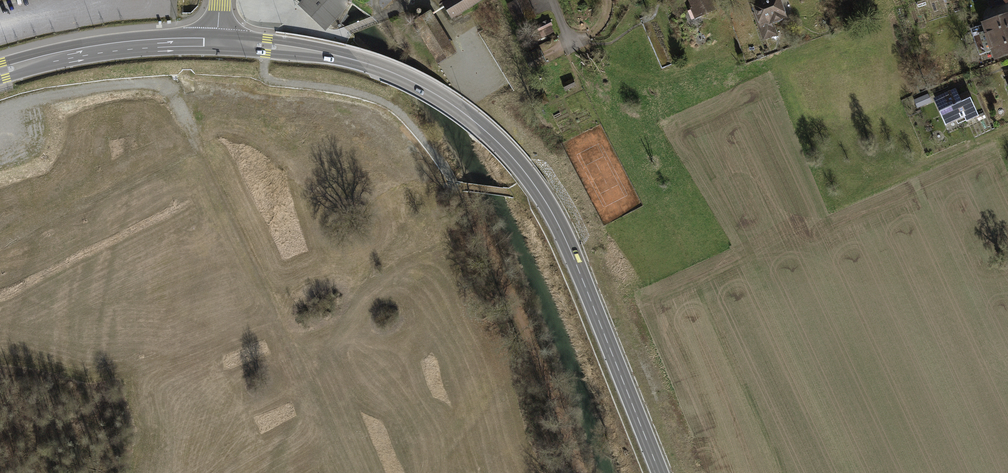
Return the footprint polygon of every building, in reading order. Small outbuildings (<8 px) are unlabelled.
[(301,5),(325,28),(333,19),(340,11),(348,4),(350,2),(348,0),(305,0),(301,5)] [(444,4),(452,18),(481,0),(450,0),(444,4)] [(693,8),(697,6),(701,16),(716,9),(712,0),(690,0),(693,8)] [(778,0),(755,0),(753,1),(757,12),(756,12),(755,15),(762,32),(773,28),(771,21),(784,16),(778,0)] [(996,56),(1007,52),(1007,16),(970,29),(979,55),(994,50),(996,56)] [(551,25),(549,21),(531,30),(533,34),(551,25)] [(572,80),(563,84),(566,90),(575,86),(572,80)] [(951,92),(935,99),(947,123),(961,117),(963,121),(976,115),(966,93),(954,99),(951,92)] [(548,102),(544,94),(536,98),(540,106),(548,102)] [(927,95),(915,101),(918,106),(925,103),(924,101),(928,99),(927,95)] [(983,113),(976,116),(979,121),(986,118),(983,113)]
